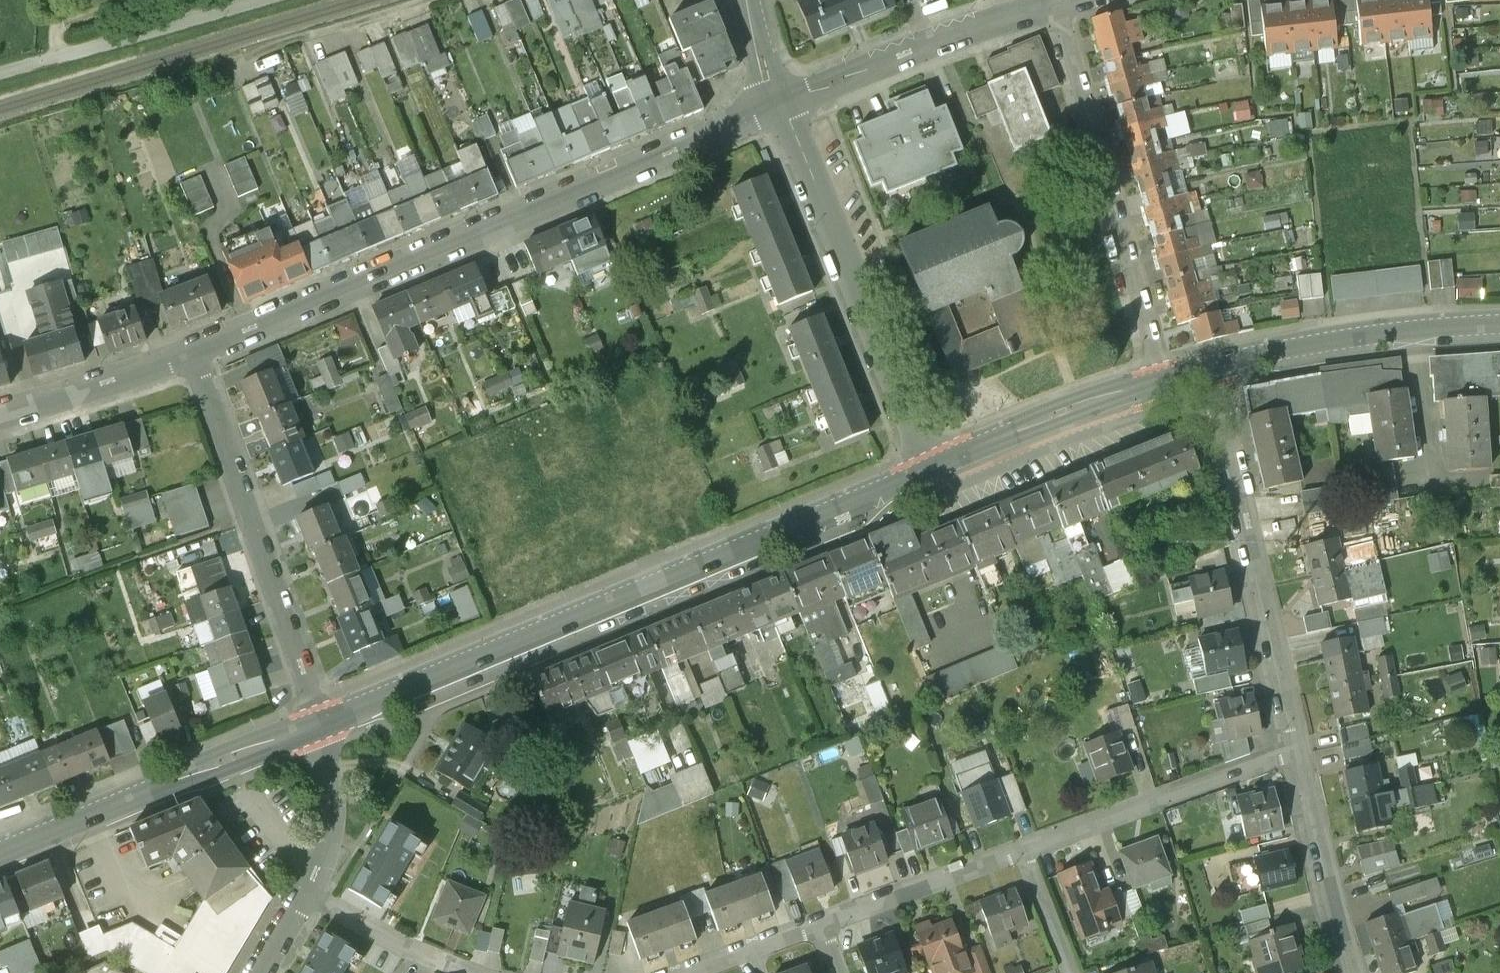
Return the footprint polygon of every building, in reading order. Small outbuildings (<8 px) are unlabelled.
[(505,4),(516,30),(530,25),(520,0),(514,0),(505,4)] [(598,0),(553,0),(564,38),(605,27),(598,0)] [(797,3),(813,42),(814,42),(814,41),(828,35),(828,36),(830,35),(877,15),(877,16),(879,15),(878,14),(893,9),(894,8),(891,0),(804,0),(797,3)] [(1247,1),(1251,36),(1263,35),(1260,8),(1259,0),(1254,0),(1247,1)] [(1307,2),(1313,51),(1336,48),(1334,27),(1331,0),(1328,0),(1307,2)] [(1334,27),(1346,26),(1343,0),(1331,0),(1334,27)] [(1346,26),(1358,24),(1355,0),(1343,0),(1346,26)] [(1358,24),(1360,46),(1384,43),(1379,0),(1355,0),(1358,24)] [(1384,43),(1408,40),(1403,0),(1379,0),(1384,43)] [(1408,40),(1431,38),(1429,16),(1427,0),(1403,0),(1408,40)] [(1429,16),(1441,15),(1439,0),(1427,0),(1429,16)] [(1307,2),(1284,5),(1289,54),(1313,51),(1307,2)] [(711,3),(669,21),(682,53),(690,50),(724,35),(711,3)] [(504,4),(493,9),(503,33),(502,33),(507,46),(519,41),(514,28),(504,4)] [(1241,5),(1230,6),(1232,30),(1244,28),(1241,5)] [(1284,5),(1260,8),(1263,35),(1266,56),(1289,54),(1284,5)] [(481,11),(467,17),(478,43),(492,37),(481,11)] [(1120,12),(1092,19),(1095,33),(1094,33),(1097,43),(1140,31),(1137,21),(1124,24),(1120,12)] [(427,25),(406,33),(419,63),(440,55),(427,25)] [(1162,27),(1140,31),(1143,41),(1148,40),(1148,41),(1164,38),(1162,27)] [(1140,31),(1097,43),(1099,52),(1101,52),(1104,64),(1132,56),(1129,44),(1143,41),(1140,31)] [(724,35),(690,50),(703,82),(725,72),(723,67),(735,61),(724,35)] [(1039,38),(1013,48),(1014,50),(985,62),(994,82),(986,85),(987,87),(966,95),(976,119),(997,111),(1013,152),(1051,137),(1035,96),(1058,87),(1039,38)] [(384,43),(370,49),(383,79),(397,73),(384,43)] [(1477,50),(1462,50),(1463,67),(1478,67),(1477,50)] [(349,51),(330,59),(341,85),(343,88),(361,81),(349,51)] [(1132,56),(1104,64),(1108,76),(1106,76),(1109,86),(1152,74),(1149,64),(1136,68),(1132,56)] [(330,59),(315,65),(326,91),(341,85),(330,59)] [(702,110),(682,62),(673,66),(676,75),(666,80),(683,118),(702,110)] [(1164,72),(1152,74),(1155,83),(1160,82),(1166,80),(1164,72)] [(634,73),(623,78),(627,90),(639,85),(634,73)] [(1152,74),(1109,86),(1112,96),(1113,95),(1116,107),(1145,99),(1144,98),(1158,95),(1163,94),(1160,82),(1155,83),(1152,74)] [(622,76),(611,80),(616,95),(627,90),(623,78),(622,76)] [(268,78),(254,84),(265,110),(279,104),(268,78)] [(666,80),(656,84),(661,98),(654,101),(664,126),(683,118),(666,80)] [(254,84),(241,89),(252,115),(265,110),(254,84)] [(923,88),(893,100),(895,104),(894,105),(897,112),(858,128),(862,140),(853,143),(871,188),(882,183),(886,195),(957,167),(952,155),(963,151),(945,106),(934,111),(925,87),(923,87),(923,88)] [(297,111),(309,106),(302,90),(290,96),(297,111)] [(1158,95),(1144,98),(1145,99),(1116,107),(1120,119),(1118,120),(1121,129),(1164,117),(1161,107),(1158,95)] [(1445,98),(1421,101),(1422,115),(1446,115),(1445,98)] [(588,99),(569,107),(590,157),(609,150),(598,125),(588,99)] [(654,101),(635,109),(646,134),(664,126),(654,101)] [(1171,105),(1161,107),(1164,117),(1169,116),(1174,115),(1171,105)] [(590,157),(569,107),(568,107),(570,113),(555,120),(552,114),(551,114),(572,165),(590,157)] [(635,109),(617,117),(627,142),(646,134),(635,109)] [(476,119),(483,137),(498,130),(491,113),(476,119)] [(1174,115),(1169,116),(1173,132),(1188,128),(1184,113),(1174,115)] [(551,114),(532,122),(535,129),(554,173),(572,165),(551,114)] [(617,117),(598,125),(609,150),(627,142),(617,117)] [(1164,117),(1121,129),(1124,139),(1125,139),(1128,151),(1157,143),(1153,131),(1167,127),(1164,117)] [(1491,121),(1477,122),(1478,136),(1491,135),(1491,121)] [(535,129),(517,137),(525,156),(535,181),(554,173),(535,129)] [(1157,143),(1128,151),(1132,163),(1130,163),(1133,173),(1176,161),(1174,151),(1173,151),(1160,154),(1157,143)] [(497,197),(475,145),(456,153),(467,180),(478,205),(497,197)] [(1202,145),(1187,148),(1189,158),(1204,155),(1202,145)] [(1183,149),(1174,151),(1176,161),(1186,159),(1183,149)] [(525,156),(505,164),(515,189),(535,181),(525,156)] [(245,158),(224,166),(238,198),(258,189),(245,158)] [(1186,159),(1176,161),(1179,171),(1193,167),(1191,158),(1186,159)] [(1176,161),(1133,173),(1136,182),(1137,182),(1140,194),(1182,182),(1179,171),(1176,161)] [(418,164),(408,168),(414,181),(423,177),(418,164)] [(442,171),(424,178),(431,195),(441,220),(459,213),(449,188),(442,171)] [(1258,174),(1246,176),(1248,188),(1260,185),(1258,174)] [(201,176),(180,185),(193,216),(214,208),(201,176)] [(812,293),(765,177),(732,191),(779,306),(812,293)] [(467,180),(449,188),(459,213),(478,205),(467,180)] [(1182,182),(1140,194),(1144,206),(1142,206),(1145,216),(1188,204),(1182,182)] [(412,203),(405,187),(387,195),(404,236),(423,228),(412,203)] [(1475,203),(1475,190),(1460,190),(1460,203),(1475,203)] [(387,195),(369,203),(375,219),(386,244),(404,236),(387,195)] [(431,195),(412,203),(423,228),(441,220),(431,195)] [(1188,204),(1145,216),(1148,226),(1149,225),(1153,237),(1181,229),(1181,230),(1194,226),(1188,204)] [(1015,228),(1009,225),(1003,225),(996,226),(989,209),(963,220),(962,218),(956,221),(957,222),(931,233),(930,231),(924,234),(925,235),(899,246),(951,373),(948,376),(949,380),(1043,342),(1009,259),(1015,256),(1020,251),(1022,245),(1022,239),(1020,233),(1015,228)] [(1286,213),(1262,217),(1264,231),(1280,228),(1279,225),(1288,224),(1286,213)] [(331,217),(313,225),(330,267),(349,259),(338,234),(331,217)] [(591,217),(558,231),(570,260),(604,246),(591,217)] [(375,219),(357,226),(367,251),(386,244),(375,219)] [(266,229),(234,242),(236,246),(222,252),(244,303),(267,293),(267,292),(275,288),(276,290),(311,275),(293,231),(293,230),(281,236),(275,221),(265,225),(266,229)] [(312,222),(293,230),(293,231),(311,275),(330,267),(313,225),(312,222)] [(357,226),(338,234),(349,259),(367,251),(357,226)] [(1181,229),(1153,237),(1156,249),(1154,250),(1157,259),(1200,247),(1194,226),(1181,230),(1181,229)] [(57,227),(24,237),(30,258),(63,248),(57,227)] [(558,231),(524,245),(537,274),(570,260),(558,231)] [(0,244),(0,266),(22,260),(16,239),(0,244)] [(1210,246),(1201,249),(1203,257),(1212,255),(1213,255),(1210,246)] [(1200,247),(1157,259),(1160,269),(1161,269),(1165,281),(1193,273),(1193,272),(1207,269),(1215,267),(1213,255),(1212,255),(1203,257),(1201,249),(1200,247)] [(1451,260),(1439,261),(1442,289),(1454,287),(1451,260)] [(1439,261),(1427,262),(1430,290),(1442,289),(1439,261)] [(474,266),(440,280),(453,310),(470,302),(478,321),(494,314),(474,266)] [(1417,266),(1386,269),(1389,295),(1420,291),(1417,266)] [(1193,273),(1165,281),(1168,293),(1166,293),(1169,303),(1212,291),(1212,290),(1210,281),(1207,269),(1193,272),(1193,273)] [(1386,269),(1362,272),(1365,298),(1389,295),(1386,269)] [(1362,272),(1330,276),(1333,302),(1365,298),(1362,272)] [(1320,274),(1308,275),(1311,299),(1323,297),(1320,274)] [(1308,275),(1296,276),(1299,300),(1311,299),(1308,275)] [(1223,278),(1210,281),(1212,290),(1235,286),(1233,276),(1223,279),(1223,278)] [(74,278),(60,283),(66,302),(80,298),(74,278)] [(1286,278),(1272,280),(1274,290),(1288,288),(1286,278)] [(514,282),(519,303),(533,300),(529,279),(514,282)] [(1482,279),(1456,280),(1456,300),(1482,299),(1482,279)] [(207,280),(161,297),(173,330),(219,313),(207,280)] [(440,280),(407,294),(419,324),(453,310),(440,280)] [(60,283),(28,292),(41,337),(22,343),(32,375),(84,360),(66,302),(60,283)] [(710,284),(672,298),(677,310),(699,302),(703,313),(719,307),(710,284)] [(505,287),(491,293),(501,317),(515,311),(505,287)] [(1212,291),(1169,303),(1172,312),(1173,312),(1177,325),(1191,321),(1191,320),(1219,313),(1219,312),(1218,312),(1212,291)] [(407,294),(373,308),(385,338),(419,324),(407,294)] [(1296,300),(1278,302),(1280,320),(1298,318),(1296,300)] [(125,305),(108,310),(109,316),(99,319),(109,352),(145,340),(135,308),(127,311),(125,305)] [(1219,313),(1191,320),(1191,321),(1197,343),(1239,332),(1236,321),(1222,324),(1219,313)] [(868,430),(821,315),(788,329),(835,444),(868,430)] [(603,348),(597,335),(591,338),(596,351),(603,348)] [(591,338),(585,341),(590,353),(596,351),(591,338)] [(278,346),(245,359),(253,378),(253,379),(271,371),(272,372),(286,366),(278,346)] [(9,382),(5,367),(10,365),(8,358),(3,360),(0,351),(0,385),(9,382)] [(1433,362),(1436,402),(1446,401),(1451,470),(1490,467),(1485,398),(1499,397),(1499,357),(1433,362)] [(333,365),(320,370),(323,376),(335,371),(333,365)] [(1400,366),(1320,375),(1326,410),(1359,405),(1358,397),(1369,395),(1380,462),(1415,457),(1405,390),(1403,390),(1400,366)] [(272,372),(271,371),(253,379),(253,378),(240,383),(255,418),(259,417),(285,406),(272,372)] [(335,371),(323,376),(325,383),(338,377),(335,371)] [(507,373),(501,376),(506,389),(512,386),(507,373)] [(1320,375),(1250,387),(1245,388),(1248,417),(1286,408),(1288,416),(1314,412),(1316,424),(1328,422),(1326,410),(1320,375)] [(501,376),(494,379),(500,391),(506,389),(501,376)] [(285,406),(259,417),(273,450),(299,440),(300,440),(303,439),(289,404),(285,406)] [(1286,408),(1248,417),(1261,473),(1263,472),(1267,489),(1298,482),(1295,469),(1299,468),(1291,433),(1289,433),(1285,419),(1288,418),(1288,416),(1286,408)] [(411,414),(405,417),(410,429),(416,427),(411,414)] [(410,429),(405,417),(398,419),(403,432),(410,429)] [(123,425),(94,434),(103,465),(133,456),(123,425)] [(343,448),(364,442),(360,428),(339,434),(343,448)] [(1182,431),(1129,453),(1146,496),(1200,474),(1182,431)] [(94,434),(66,443),(75,474),(82,496),(110,488),(103,465),(94,434)] [(785,437),(747,449),(751,462),(763,458),(766,470),(793,461),(785,437)] [(299,440),(273,450),(269,451),(283,486),(313,473),(300,440),(299,440)] [(66,443),(37,452),(47,483),(75,474),(66,443)] [(37,452),(8,460),(18,491),(47,483),(37,452)] [(1107,511),(1146,496),(1129,453),(1090,469),(1107,511)] [(8,460),(0,463),(0,478),(1,481),(5,495),(18,491),(8,460)] [(1392,465),(1370,469),(1376,503),(1398,499),(1392,465)] [(1090,469),(1046,487),(1061,524),(1063,528),(1077,522),(1107,511),(1090,469)] [(325,473),(290,487),(295,500),(331,486),(325,473)] [(346,490),(369,487),(367,473),(344,476),(346,490)] [(1490,476),(1491,488),(1499,488),(1499,475),(1490,476)] [(0,481),(0,512),(9,509),(5,495),(1,481),(0,481)] [(195,485),(166,493),(180,535),(209,526),(195,485)] [(1339,486),(1301,492),(1305,514),(1342,508),(1339,486)] [(1046,487),(999,506),(1014,543),(1041,532),(1061,524),(1046,487)] [(147,492),(120,500),(122,506),(149,498),(147,492)] [(149,498),(122,506),(124,513),(127,512),(130,525),(152,518),(148,506),(151,505),(149,498)] [(388,500),(376,505),(378,511),(391,506),(388,500)] [(1361,505),(1329,511),(1332,527),(1342,525),(1364,521),(1361,505)] [(327,506),(297,518),(311,553),(315,552),(314,551),(341,540),(340,539),(327,506)] [(391,506),(378,511),(381,517),(394,512),(391,506)] [(999,506),(958,523),(975,565),(985,590),(1001,583),(990,557),(1015,547),(1014,543),(999,506)] [(52,521),(26,529),(28,535),(54,527),(52,521)] [(1364,521),(1342,525),(1344,537),(1366,533),(1364,521)] [(1102,569),(1092,543),(1087,546),(1077,522),(1063,528),(1081,573),(1092,600),(1099,598),(1099,597),(1112,592),(1102,569)] [(958,523),(913,541),(906,523),(869,539),(890,591),(915,650),(930,644),(909,593),(975,565),(958,523)] [(1063,528),(1061,524),(1041,532),(1043,537),(1039,539),(1054,576),(1059,574),(1062,581),(1081,573),(1063,528)] [(54,527),(28,535),(30,542),(38,539),(42,554),(44,553),(44,551),(60,546),(54,527)] [(341,540),(314,551),(315,552),(328,584),(358,572),(344,538),(340,539),(341,540)] [(1337,538),(1306,545),(1313,575),(1344,568),(1351,566),(1350,563),(1343,564),(1337,538)] [(869,539),(829,555),(829,556),(845,596),(850,608),(890,591),(869,539)] [(102,552),(78,556),(80,568),(104,563),(102,552)] [(1446,553),(1427,557),(1430,574),(1450,569),(1446,553)] [(829,556),(784,574),(800,612),(799,613),(829,687),(856,676),(851,664),(837,669),(826,642),(847,634),(833,601),(845,596),(829,556)] [(219,558),(192,568),(202,598),(230,588),(219,558)] [(1127,559),(1108,566),(1102,569),(1112,592),(1136,583),(1127,559)] [(1344,568),(1313,575),(1320,606),(1352,598),(1351,596),(1369,592),(1370,596),(1386,592),(1378,561),(1344,569),(1344,568)] [(358,572),(328,584),(342,617),(342,618),(368,607),(369,608),(372,607),(358,572)] [(1223,572),(1168,585),(1173,604),(1192,600),(1196,616),(1231,609),(1223,572)] [(784,574),(758,584),(774,623),(779,635),(796,629),(791,616),(799,613),(800,612),(784,574)] [(455,589),(467,620),(484,614),(473,583),(455,589)] [(758,584),(733,595),(748,633),(774,623),(758,584)] [(230,588),(202,598),(210,620),(238,611),(230,588)] [(425,589),(412,594),(415,600),(428,595),(425,589)] [(428,595),(415,600),(418,606),(430,601),(428,595)] [(733,595),(692,612),(707,650),(748,633),(733,595)] [(368,607),(342,618),(342,617),(338,619),(353,654),(382,641),(372,616),(384,611),(386,617),(404,609),(399,596),(372,607),(369,608),(368,607)] [(1377,604),(1354,609),(1357,623),(1380,618),(1377,604)] [(238,611),(210,620),(217,642),(245,632),(238,611)] [(692,612),(646,630),(662,668),(662,669),(674,664),(685,659),(707,650),(692,612)] [(1326,613),(1303,618),(1306,633),(1330,628),(1326,613)] [(161,616),(155,618),(159,631),(166,629),(161,616)] [(155,618),(148,621),(153,634),(159,631),(155,618)] [(1357,623),(1356,623),(1359,639),(1385,633),(1382,618),(1380,618),(1357,623)] [(646,630),(591,653),(606,690),(614,710),(642,699),(646,708),(646,709),(660,703),(661,703),(649,673),(662,668),(646,630)] [(1237,631),(1198,640),(1206,673),(1227,668),(1227,672),(1228,675),(1246,671),(1237,631)] [(217,642),(206,646),(213,667),(224,663),(225,663),(253,654),(245,632),(217,642)] [(61,637),(48,643),(53,655),(66,650),(61,637)] [(48,643),(36,647),(41,660),(53,655),(48,643)] [(1008,645),(926,678),(936,702),(1017,669),(1008,645)] [(685,659),(705,708),(728,699),(707,650),(685,659)] [(1356,651),(1325,658),(1331,688),(1369,681),(1368,677),(1362,678),(1356,651)] [(591,653),(560,666),(575,703),(606,690),(591,653)] [(253,654),(225,663),(228,672),(220,675),(225,688),(232,686),(261,676),(253,654)] [(1391,655),(1377,658),(1381,678),(1395,676),(1391,655)] [(681,668),(677,670),(674,664),(662,669),(677,706),(686,702),(686,703),(689,702),(689,701),(694,699),(681,668)] [(546,715),(575,703),(560,666),(531,678),(546,715)] [(1227,672),(1192,680),(1196,696),(1231,688),(1228,675),(1227,672)] [(261,676),(232,686),(238,702),(266,692),(261,676)] [(1395,676),(1381,678),(1385,698),(1399,695),(1395,676)] [(883,677),(867,683),(880,717),(896,711),(883,677)] [(1369,681),(1331,688),(1337,718),(1368,711),(1363,686),(1370,684),(1369,681)] [(184,683),(178,685),(182,698),(189,696),(184,683)] [(178,685),(171,687),(176,700),(182,698),(178,685)] [(166,695),(144,704),(159,741),(181,732),(166,695)] [(1252,696),(1214,705),(1217,721),(1223,719),(1228,740),(1245,736),(1260,733),(1252,696)] [(660,703),(646,709),(646,708),(644,708),(651,726),(666,719),(660,703)] [(1128,705),(1117,708),(1123,731),(1135,728),(1128,705)] [(510,717),(489,724),(486,726),(484,728),(480,732),(498,743),(517,736),(510,717)] [(123,721),(68,743),(80,773),(136,751),(123,721)] [(480,732),(464,723),(435,771),(470,791),(483,769),(489,772),(500,755),(494,751),(498,743),(480,732)] [(561,726),(542,733),(551,755),(570,748),(561,726)] [(632,737),(644,772),(676,761),(664,726),(632,737)] [(1117,733),(1084,745),(1098,783),(1131,771),(1117,733)] [(633,756),(625,736),(613,741),(621,761),(633,756)] [(1228,740),(1222,741),(1227,762),(1249,754),(1245,736),(1228,740)] [(1368,739),(1340,745),(1344,759),(1371,753),(1368,739)] [(68,743),(41,754),(53,785),(80,773),(68,743)] [(41,754),(14,766),(26,796),(53,785),(41,754)] [(996,780),(989,763),(955,776),(975,829),(1009,816),(996,780)] [(1377,765),(1345,771),(1352,801),(1390,793),(1389,789),(1382,790),(1377,765)] [(0,771),(0,806),(26,796),(14,766),(0,771)] [(1411,767),(1398,770),(1402,790),(1416,787),(1411,767)] [(1013,774),(996,780),(1009,816),(1026,810),(1013,774)] [(1416,787),(1402,790),(1405,804),(1407,811),(1420,808),(1416,787)] [(1274,789),(1237,797),(1237,800),(1229,802),(1232,817),(1241,815),(1246,835),(1282,827),(1274,789)] [(1390,793),(1352,801),(1355,816),(1358,831),(1389,824),(1385,803),(1391,802),(1392,807),(1405,804),(1402,790),(1390,793)] [(487,808),(459,792),(452,805),(479,821),(487,808)] [(938,799),(901,813),(907,830),(914,851),(952,837),(938,799)] [(226,837),(199,800),(131,828),(147,869),(174,858),(182,869),(226,837)] [(390,822),(350,889),(380,907),(420,840),(390,822)] [(874,825),(841,837),(854,873),(887,861),(874,825)] [(907,830),(896,834),(903,855),(914,851),(907,830)] [(226,837),(182,869),(206,901),(246,871),(249,869),(226,837)] [(1157,838),(1120,852),(1134,889),(1150,883),(1148,878),(1169,870),(1157,838)] [(1288,851),(1255,858),(1263,890),(1295,883),(1288,851)] [(1385,854),(1359,862),(1364,877),(1390,869),(1385,854)] [(806,869),(801,857),(786,863),(799,899),(800,902),(834,889),(824,862),(806,869)] [(1263,890),(1255,858),(1231,864),(1239,896),(1263,890)] [(785,861),(770,866),(784,904),(799,899),(786,863),(785,861)] [(50,862),(16,876),(30,911),(64,898),(50,862)] [(1090,863),(1060,874),(1072,908),(1102,897),(1100,891),(1090,863)] [(777,887),(769,866),(759,870),(760,875),(761,875),(767,891),(777,887)] [(206,901),(183,938),(163,926),(156,939),(133,925),(83,945),(89,958),(108,950),(145,972),(227,972),(271,899),(246,871),(206,901)] [(706,894),(704,895),(710,911),(718,931),(774,911),(767,891),(761,875),(760,875),(706,894)] [(16,876),(5,880),(19,915),(30,911),(16,876)] [(0,882),(0,930),(22,921),(19,915),(5,880),(0,882)] [(481,895),(449,882),(433,919),(468,934),(473,922),(470,921),(481,895)] [(703,888),(691,892),(699,915),(710,911),(704,895),(706,894),(703,888)] [(1120,888),(1108,892),(1119,922),(1131,918),(1120,888)] [(1102,897),(1072,908),(1085,941),(1121,928),(1119,922),(1108,892),(1107,889),(1100,891),(1102,897)] [(1015,891),(980,904),(992,936),(1027,923),(1015,891)] [(691,892),(679,897),(681,903),(682,903),(688,919),(699,915),(691,892)] [(606,911),(569,902),(563,929),(557,955),(557,956),(593,965),(606,911)] [(681,903),(626,923),(640,960),(696,939),(688,919),(682,903),(681,903)] [(1436,903),(1398,917),(1397,915),(1367,924),(1375,952),(1412,940),(1411,939),(1425,935),(1438,931),(1444,929),(1442,921),(1436,903)] [(1267,905),(1242,912),(1245,926),(1268,919),(1271,918),(1267,905)] [(1151,940),(1142,914),(1131,918),(1144,954),(1168,947),(1164,935),(1151,940)] [(1450,918),(1442,921),(1444,929),(1452,926),(1450,918)] [(1245,926),(1233,929),(1236,940),(1271,931),(1272,930),(1268,919),(1245,926)] [(930,929),(928,923),(917,927),(919,934),(918,935),(932,970),(937,972),(938,972),(950,969),(951,972),(973,972),(974,972),(966,951),(965,948),(960,950),(960,949),(961,948),(964,943),(962,938),(957,936),(955,937),(950,922),(930,929)] [(1271,931),(1272,935),(1252,940),(1257,957),(1260,956),(1265,972),(1287,972),(1301,969),(1298,955),(1301,954),(1293,925),(1272,930),(1271,931)] [(563,929),(551,926),(545,952),(557,955),(563,929)] [(625,933),(613,931),(608,954),(620,957),(625,933)] [(1438,931),(1425,935),(1431,955),(1445,951),(1438,931)] [(301,972),(343,972),(356,951),(325,932),(301,972)] [(505,935),(494,933),(489,952),(500,954),(505,935)] [(858,949),(866,972),(896,972),(905,970),(893,937),(858,949)] [(3,950),(13,972),(45,972),(30,938),(3,950)] [(1375,952),(1382,972),(1414,972),(1416,972),(1409,951),(1415,949),(1412,940),(1375,952)] [(979,946),(966,951),(974,972),(989,972),(979,946)] [(81,972),(80,972),(120,972),(104,963),(81,972)] [(1120,972),(1153,972),(1150,963),(1120,972)]
